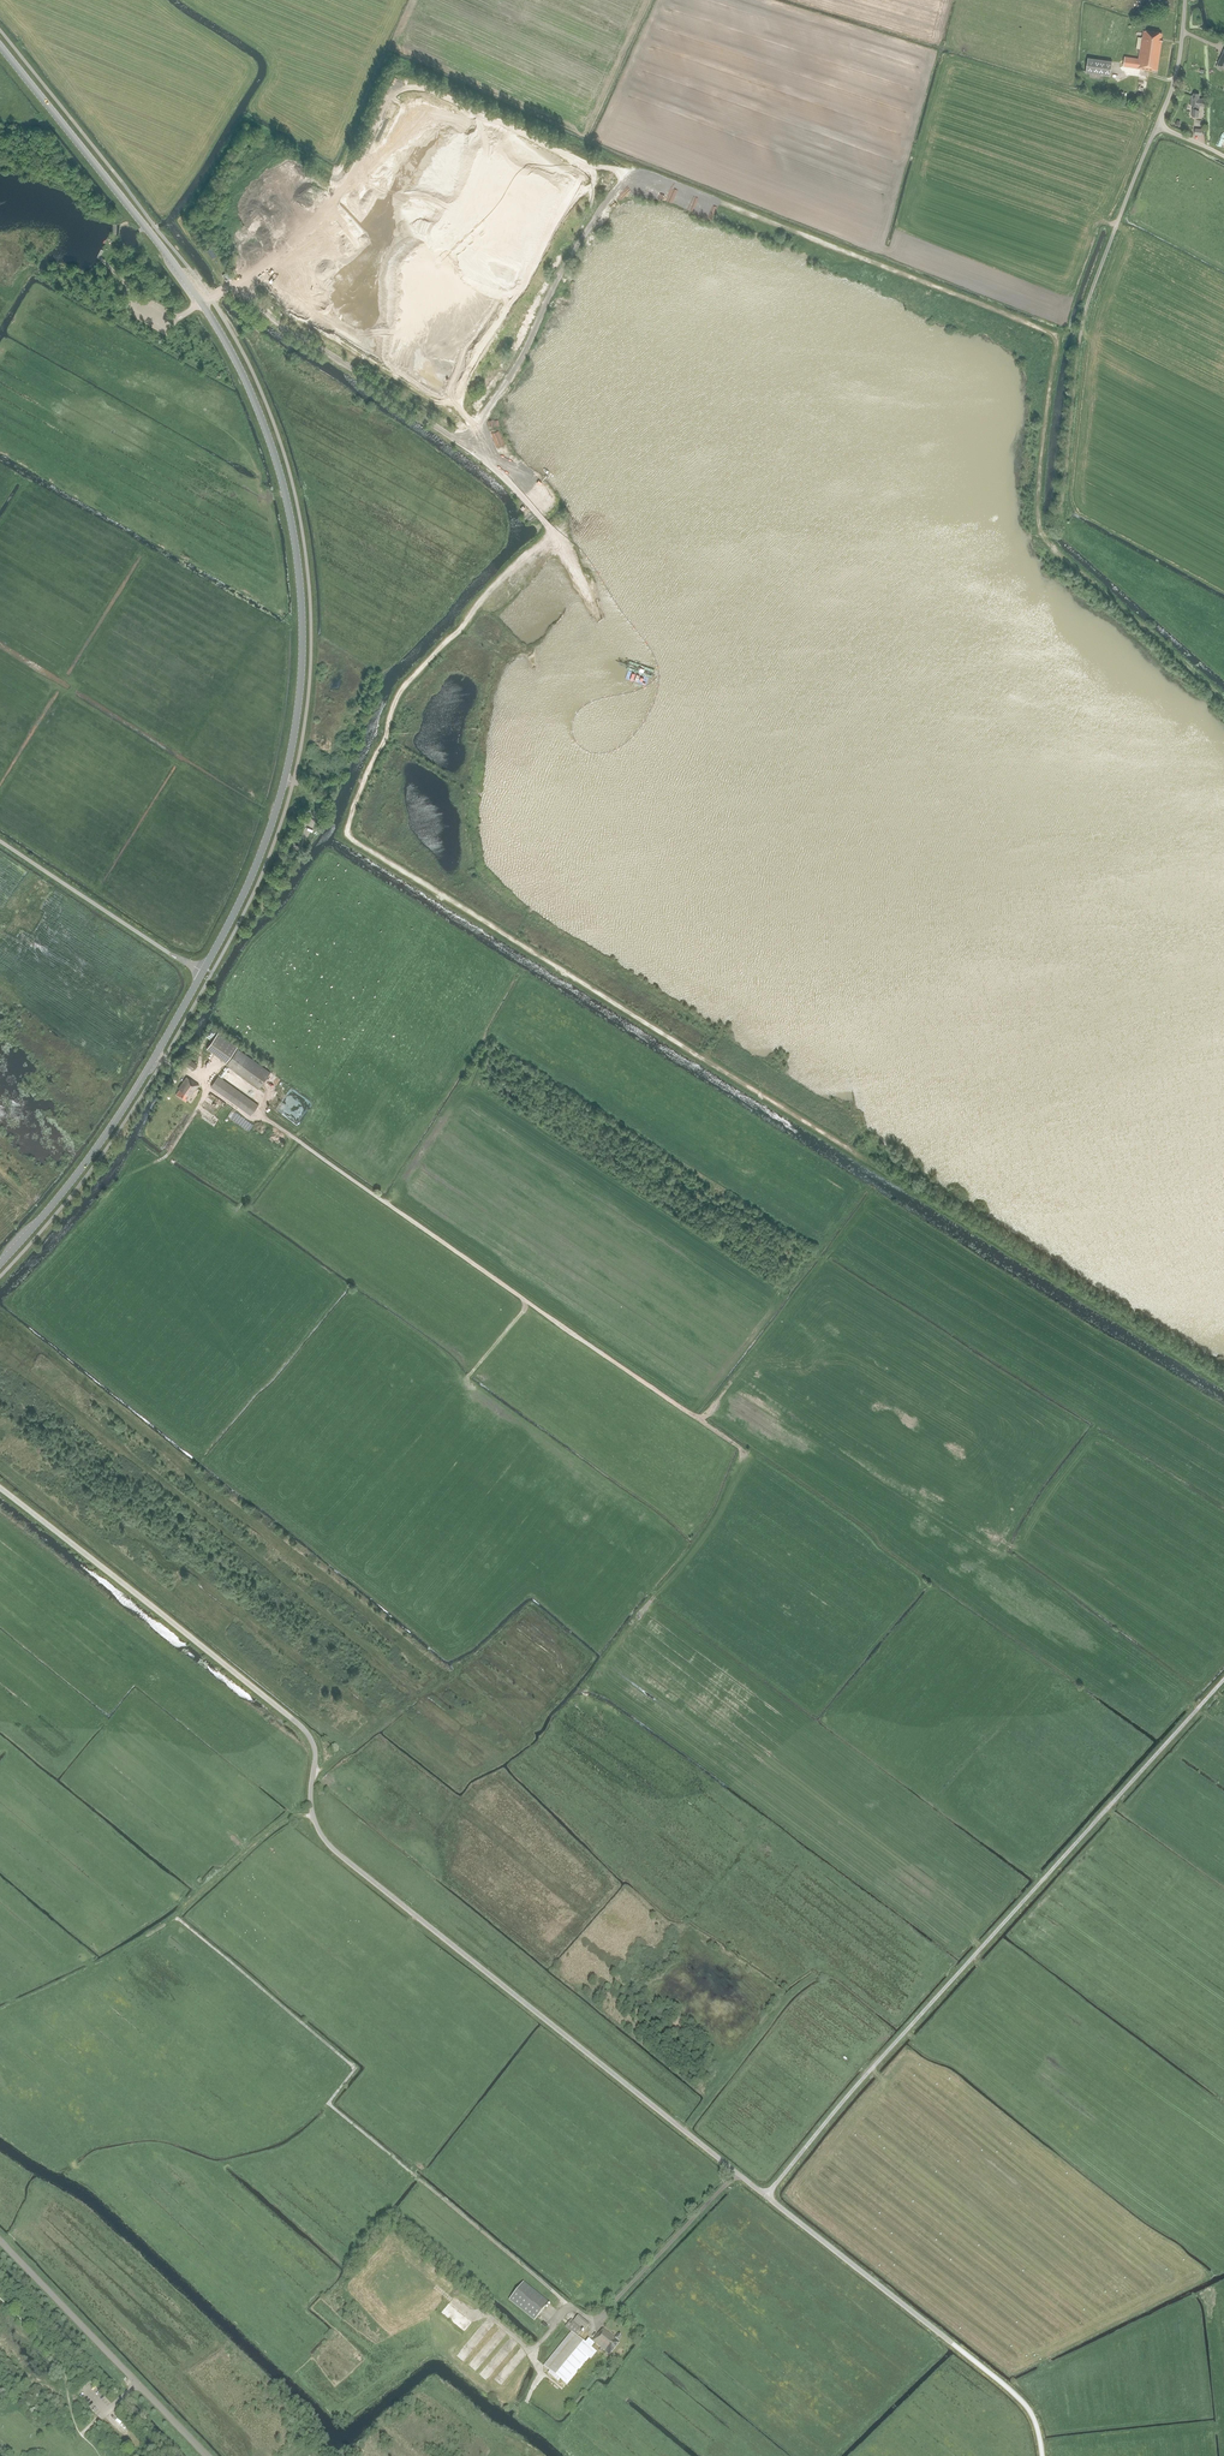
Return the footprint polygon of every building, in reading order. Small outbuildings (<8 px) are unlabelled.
[(1144,68),(1157,70),(1162,38),(1160,37),(1161,32),(1144,30),(1143,33),(1142,37),(1141,37),(1138,58),(1125,56),(1124,65),(1136,67),(1135,70),(1144,71),(1144,68)] [(1112,60),(1088,57),(1086,71),(1110,75),(1112,60)] [(1199,93),(1193,93),(1193,97),(1191,97),(1191,105),(1194,105),(1194,109),(1193,109),(1193,116),(1197,116),(1198,109),(1196,109),(1196,105),(1203,106),(1203,100),(1198,100),(1199,93)] [(211,258),(215,256),(210,248),(206,250),(211,258)] [(259,1088),(270,1072),(238,1049),(226,1065),(259,1088)] [(187,1065),(192,1069),(195,1064),(190,1060),(187,1065)] [(259,1105),(255,1102),(218,1076),(211,1087),(233,1102),(252,1115),(259,1105)] [(194,1099),(191,1096),(199,1085),(191,1079),(190,1080),(187,1077),(179,1088),(180,1089),(176,1094),(186,1101),(188,1098),(192,1101),(194,1099)] [(535,2321),(549,2303),(550,2303),(524,2282),(510,2300),(535,2321)] [(449,2303),(441,2313),(465,2332),(472,2323),(449,2303)] [(544,2366),(567,2385),(577,2374),(581,2377),(590,2366),(586,2362),(595,2351),(592,2348),(595,2345),(589,2340),(586,2343),(578,2336),(583,2329),(585,2331),(590,2325),(579,2316),(574,2322),(572,2320),(566,2327),(572,2332),(544,2366)] [(600,2333),(593,2342),(600,2348),(603,2350),(610,2355),(620,2343),(604,2330),(601,2334),(600,2333)]
